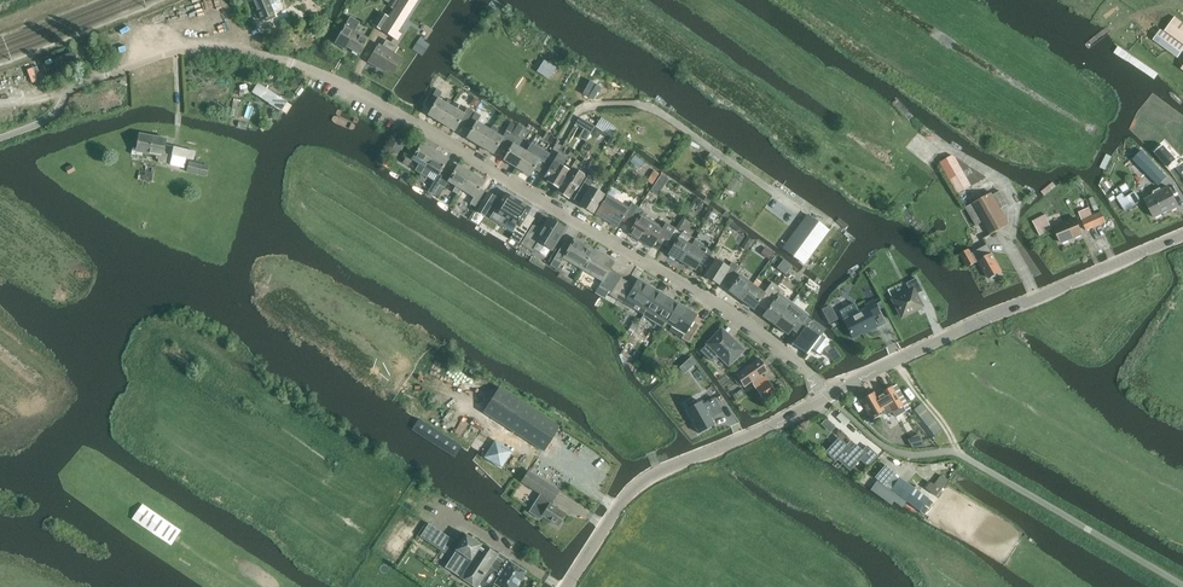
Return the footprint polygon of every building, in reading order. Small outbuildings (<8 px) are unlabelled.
[(253,0),(255,6),(252,8),(256,19),(260,17),(261,20),(266,18),(267,20),(270,19),(269,16),(274,14),(273,11),(279,8),(281,4),(279,0),(253,0)] [(395,9),(389,17),(381,30),(397,40),(401,34),(397,32),(417,0),(400,0),(395,9)] [(400,0),(390,0),(387,5),(395,9),(400,0)] [(381,30),(389,17),(380,11),(372,24),(381,30)] [(279,21),(283,30),(297,24),(292,15),(279,21)] [(360,54),(369,38),(355,30),(359,22),(350,17),(335,43),(345,48),(346,46),(360,54)] [(1182,43),(1182,23),(1175,17),(1165,30),(1182,43)] [(1165,31),(1161,28),(1153,40),(1178,57),(1182,50),(1182,44),(1165,31)] [(386,40),(382,46),(378,44),(368,62),(378,67),(379,65),(393,73),(402,57),(393,53),(397,47),(389,42),(386,40)] [(544,60),(537,70),(549,78),(556,68),(544,60)] [(288,101),(258,82),(252,92),(282,111),(288,101)] [(441,123),(453,103),(447,100),(445,103),(438,99),(442,92),(437,89),(427,105),(432,108),(428,115),(441,123)] [(456,110),(459,105),(454,102),(453,103),(441,123),(454,131),(459,124),(464,127),(473,111),(467,108),(464,114),(456,110)] [(475,112),(466,128),(471,131),(467,138),(480,146),(490,130),(477,122),(481,116),(475,112)] [(602,116),(596,126),(611,135),(617,125),(602,116)] [(579,117),(575,124),(591,133),(594,126),(579,117)] [(511,123),(506,131),(512,134),(514,130),(517,126),(511,123)] [(1136,131),(1148,145),(1156,138),(1144,124),(1136,131)] [(490,130),(480,146),(493,154),(497,147),(502,150),(512,134),(506,131),(503,137),(496,133),(498,129),(492,126),(490,130)] [(595,127),(591,134),(598,138),(602,131),(595,127)] [(150,154),(153,136),(140,133),(137,149),(136,154),(142,156),(143,152),(150,154)] [(512,134),(502,150),(508,153),(504,160),(517,168),(527,152),(514,144),(517,138),(512,134)] [(153,136),(150,154),(157,155),(156,158),(159,159),(158,162),(166,163),(167,154),(163,153),(166,138),(153,136)] [(399,137),(394,145),(400,149),(402,150),(407,142),(399,137)] [(610,137),(604,147),(605,147),(608,147),(613,139),(610,137)] [(415,171),(421,175),(425,167),(435,151),(422,143),(418,150),(413,147),(403,162),(409,166),(412,159),(419,164),(415,171)] [(527,152),(517,168),(530,176),(534,169),(539,172),(549,156),(550,154),(531,143),(527,152)] [(394,145),(391,151),(397,155),(400,149),(394,145)] [(1168,167),(1176,160),(1163,145),(1155,152),(1168,167)] [(172,155),(193,160),(195,151),(174,146),(172,155)] [(439,185),(449,169),(444,166),(448,159),(435,151),(425,167),(421,175),(426,178),(431,171),(438,175),(428,191),(433,195),(436,190),(439,185)] [(569,171),(570,170),(563,166),(568,157),(559,151),(545,176),(548,178),(544,184),(556,192),(557,192),(568,172),(569,172),(569,171)] [(1133,159),(1147,173),(1146,174),(1158,186),(1167,177),(1142,151),(1133,159)] [(78,158),(81,165),(92,160),(89,153),(78,158)] [(710,154),(706,160),(716,166),(720,160),(710,154)] [(635,155),(631,161),(641,168),(645,162),(635,155)] [(940,162),(958,194),(987,177),(952,155),(940,162)] [(172,156),(170,164),(184,167),(186,160),(172,156)] [(189,161),(186,171),(207,175),(209,166),(189,161)] [(72,164),(66,168),(69,173),(75,169),(72,164)] [(461,189),(471,173),(458,165),(454,172),(449,169),(439,185),(444,188),(448,182),(455,186),(452,191),(458,195),(461,189)] [(571,169),(570,170),(569,171),(569,172),(568,172),(557,192),(556,192),(556,193),(568,200),(574,190),(576,191),(585,177),(584,174),(573,168),(571,169)] [(147,171),(140,170),(138,179),(145,180),(147,171)] [(147,171),(145,180),(153,181),(154,172),(147,171)] [(653,172),(647,181),(652,184),(658,175),(653,172)] [(471,173),(461,189),(474,197),(470,204),(476,207),(485,191),(480,188),(484,181),(471,173)] [(662,174),(654,186),(661,190),(668,179),(662,174)] [(579,205),(593,213),(604,195),(590,187),(594,180),(588,176),(580,189),(586,192),(579,205)] [(733,178),(728,186),(737,191),(741,183),(733,178)] [(1145,199),(1154,218),(1168,211),(1169,212),(1179,206),(1169,187),(1162,191),(1160,188),(1153,192),(1154,194),(1145,199)] [(992,191),(965,206),(975,225),(983,221),(991,234),(1009,224),(1001,208),(1007,204),(1000,190),(993,194),(992,191)] [(1135,191),(1125,198),(1122,193),(1116,197),(1126,212),(1142,201),(1135,191)] [(1112,192),(1107,196),(1111,201),(1116,198),(1112,192)] [(488,193),(476,211),(485,216),(496,198),(488,193)] [(495,212),(491,218),(500,224),(504,217),(519,226),(512,238),(519,242),(534,218),(527,214),(531,208),(506,193),(494,211),(495,212)] [(607,195),(595,214),(618,228),(622,220),(628,224),(637,207),(633,204),(631,204),(629,208),(607,195)] [(637,207),(628,224),(633,227),(629,234),(651,248),(656,241),(665,246),(675,229),(665,223),(663,228),(645,217),(647,214),(644,212),(645,211),(637,207)] [(1089,207),(1079,212),(1083,221),(1093,216),(1089,207)] [(1083,221),(1082,221),(1086,230),(1106,221),(1102,212),(1093,216),(1083,221)] [(1053,229),(1046,214),(1033,221),(1040,236),(1053,229)] [(783,248),(804,264),(829,231),(807,215),(783,248)] [(551,249),(565,227),(548,217),(540,230),(532,225),(521,243),(530,249),(535,239),(551,249)] [(1083,233),(1076,218),(1055,227),(1061,242),(1083,233)] [(732,222),(730,225),(738,231),(740,228),(732,222)] [(675,229),(665,246),(671,249),(668,255),(682,262),(695,239),(682,231),(681,233),(675,229)] [(747,237),(741,247),(746,250),(752,240),(747,237)] [(583,270),(594,250),(575,239),(570,246),(564,242),(554,259),(561,263),(564,258),(583,270)] [(695,239),(682,262),(695,270),(698,265),(703,268),(713,252),(707,248),(708,247),(695,239)] [(968,267),(979,261),(989,278),(1002,271),(987,245),(980,249),(979,249),(971,253),(969,249),(961,254),(968,267)] [(595,250),(583,270),(602,281),(600,285),(612,293),(621,279),(622,276),(610,269),(614,262),(595,250)] [(716,260),(705,276),(719,285),(723,278),(728,282),(739,267),(732,263),(729,268),(716,260)] [(739,267),(728,282),(733,285),(729,291),(741,300),(752,285),(741,276),(744,271),(743,270),(739,268),(739,267)] [(893,299),(902,317),(923,306),(916,294),(923,291),(916,278),(906,283),(910,290),(893,299)] [(612,293),(611,295),(613,296),(621,301),(625,303),(644,315),(658,291),(638,279),(634,286),(627,283),(621,279),(612,293)] [(752,285),(741,300),(754,309),(758,304),(762,307),(777,287),(772,283),(764,293),(752,285)] [(777,287),(762,307),(767,311),(763,316),(775,325),(792,302),(782,295),(785,292),(777,287)] [(644,315),(643,315),(662,326),(665,321),(665,322),(677,302),(658,291),(644,315)] [(853,338),(867,331),(867,332),(877,327),(873,318),(880,314),(873,301),(865,305),(867,308),(843,320),(853,338)] [(677,302),(665,322),(685,334),(683,338),(689,342),(699,325),(692,322),(697,314),(677,302)] [(792,302),(775,325),(788,334),(792,329),(796,332),(807,318),(803,314),(804,312),(792,302)] [(833,315),(826,318),(829,324),(836,320),(833,315)] [(801,336),(795,344),(808,354),(811,349),(819,354),(828,341),(821,336),(825,331),(807,318),(796,332),(801,336)] [(640,323),(635,331),(639,334),(644,326),(640,323)] [(708,345),(701,351),(713,362),(719,355),(729,365),(743,350),(733,340),(730,343),(725,338),(724,339),(718,333),(707,344),(708,345)] [(686,362),(691,368),(696,363),(691,357),(686,362)] [(736,375),(744,387),(752,381),(754,383),(753,384),(764,401),(776,392),(765,376),(763,377),(762,375),(768,370),(759,359),(736,375)] [(483,412),(544,451),(560,427),(499,387),(483,412)] [(878,413),(880,415),(885,412),(886,415),(892,412),(895,417),(905,411),(891,387),(875,396),(873,393),(861,400),(871,417),(878,413)] [(733,395),(738,402),(747,395),(743,389),(733,395)] [(701,401),(686,410),(698,433),(708,427),(714,424),(710,418),(715,415),(722,411),(718,405),(714,398),(703,405),(701,401)] [(941,430),(921,404),(911,411),(932,437),(941,430)] [(841,413),(838,417),(843,422),(844,421),(847,424),(849,421),(841,413)] [(419,418),(412,429),(455,457),(462,446),(419,418)] [(831,431),(836,426),(828,418),(823,423),(831,431)] [(893,440),(897,432),(885,425),(880,433),(893,440)] [(907,440),(911,449),(926,447),(918,434),(907,440)] [(847,445),(839,438),(826,452),(836,461),(838,459),(850,470),(860,459),(868,466),(877,456),(867,446),(863,451),(855,444),(855,445),(851,441),(847,445)] [(503,467),(514,449),(496,439),(485,456),(503,467)] [(878,479),(906,501),(925,514),(934,501),(920,491),(919,492),(899,477),(899,478),(894,475),(895,474),(886,465),(875,477),(878,479)] [(566,514),(551,504),(552,501),(559,491),(528,471),(522,482),(540,494),(529,512),(540,519),(542,516),(558,526),(566,514)] [(941,475),(934,484),(940,490),(948,480),(941,475)] [(930,481),(925,487),(936,495),(940,490),(934,484),(930,481)] [(878,482),(872,490),(892,503),(894,501),(902,507),(906,502),(878,482)] [(172,545),(181,531),(142,504),(133,518),(172,545)] [(453,540),(436,528),(427,541),(445,553),(453,540)] [(445,567),(460,577),(459,577),(474,586),(476,586),(480,582),(487,586),(493,586),(496,582),(503,586),(514,586),(525,571),(481,543),(481,544),(465,534),(455,550),(456,550),(455,551),(445,567)]
